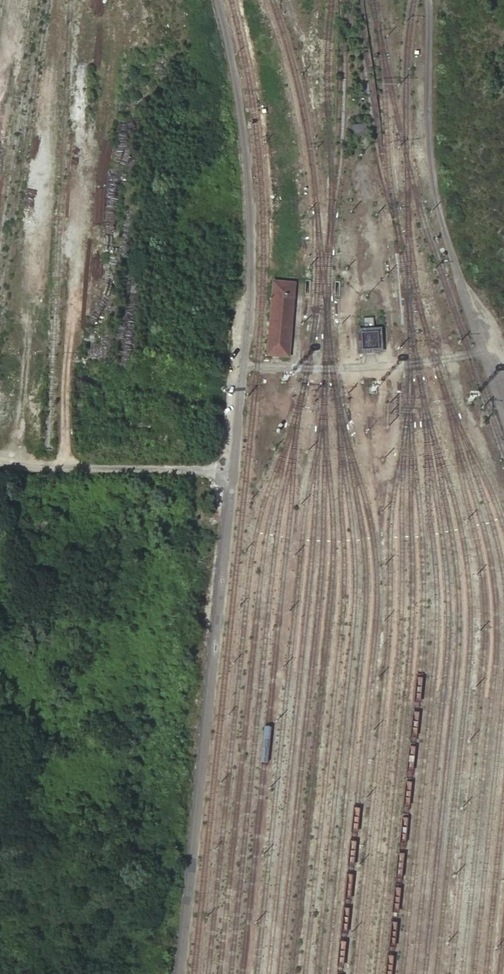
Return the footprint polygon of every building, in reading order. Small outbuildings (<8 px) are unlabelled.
[(366,137),(365,125),(349,126),(350,138),(366,137)] [(289,359),(296,285),(273,282),(266,357),(289,359)] [(357,330),(358,355),(383,353),(381,328),(357,330)]
